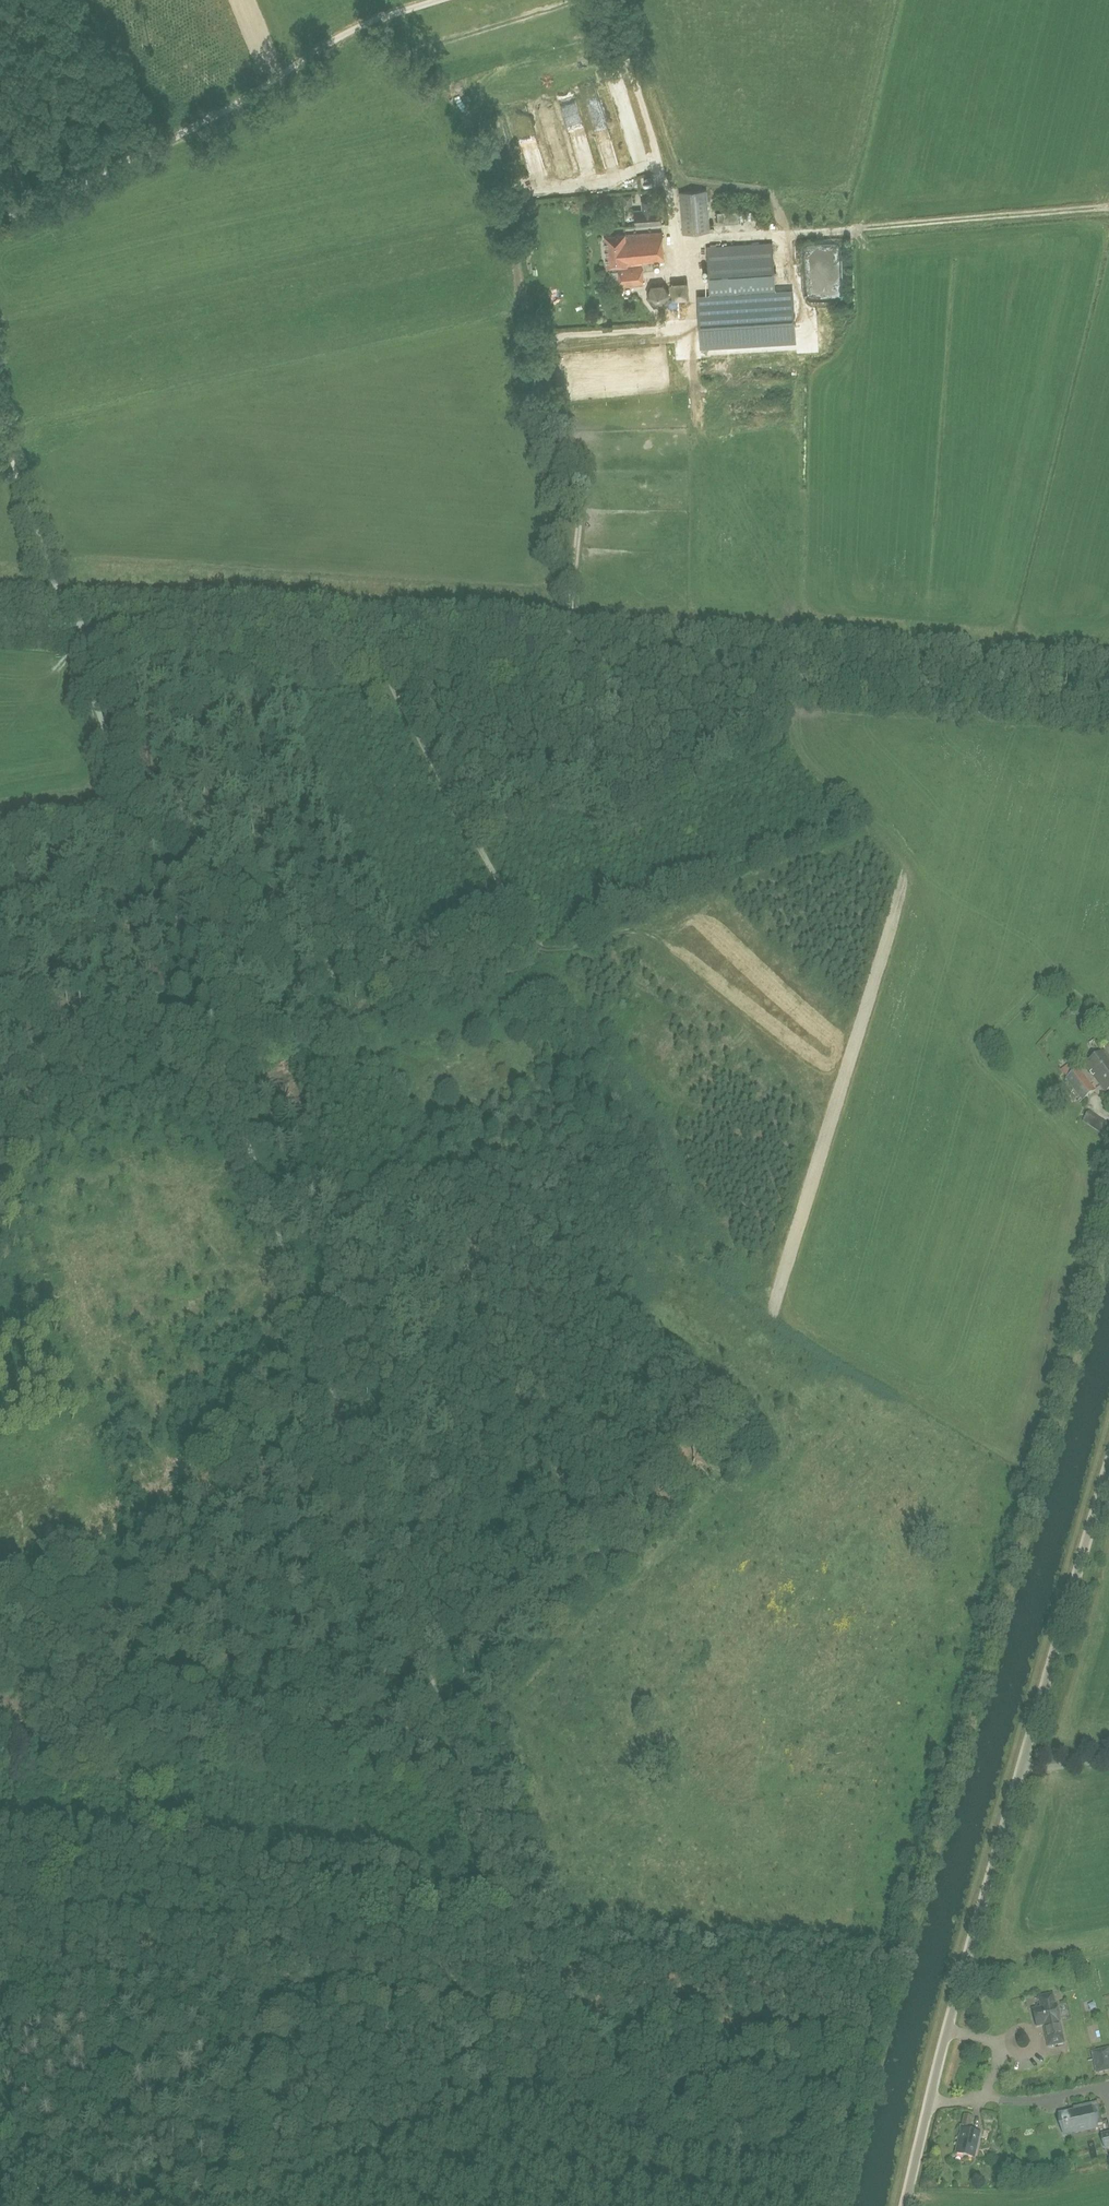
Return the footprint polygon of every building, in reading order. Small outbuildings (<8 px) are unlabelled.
[(589,83),(577,86),(583,105),(594,101),(589,83)] [(547,106),(537,109),(543,126),(553,123),(547,106)] [(630,109),(614,113),(617,123),(633,119),(630,109)] [(573,138),(578,163),(588,161),(583,136),(573,138)] [(558,137),(548,138),(549,145),(559,144),(558,137)] [(534,181),(545,177),(532,138),(522,141),(534,181)] [(683,233),(710,231),(706,190),(680,192),(683,233)] [(636,225),(661,223),(660,208),(653,208),(653,200),(641,200),(642,209),(635,210),(636,225)] [(625,233),(605,234),(607,266),(618,266),(620,286),(643,284),(642,270),(654,269),(653,261),(664,260),(661,232),(625,235),(625,233)] [(709,283),(698,284),(700,317),(701,325),(701,333),(713,332),(785,328),(793,327),(793,314),(792,278),(774,279),(772,242),(707,246),(709,283)] [(672,283),(673,299),(689,298),(687,281),(672,283)] [(663,283),(651,284),(646,295),(653,304),(665,304),(670,293),(663,283)] [(1053,1025),(1049,1033),(1056,1036),(1059,1029),(1053,1025)] [(1104,1037),(1095,1043),(1100,1050),(1108,1044),(1104,1037)] [(1104,1092),(1108,1088),(1108,1057),(1104,1050),(1084,1064),(1104,1092)] [(1095,1091),(1078,1069),(1065,1079),(1082,1101),(1095,1091)] [(1082,1121),(1100,1134),(1108,1123),(1090,1110),(1082,1121)] [(1071,1128),(1079,1127),(1078,1120),(1070,1121),(1071,1128)] [(1059,2021),(1060,2021),(1056,2004),(1055,2004),(1052,1994),(1038,1997),(1041,2007),(1032,2009),(1036,2026),(1045,2025),(1046,2031),(1045,2031),(1048,2046),(1064,2042),(1059,2021)] [(1095,2054),(1099,2073),(1108,2071),(1108,2051),(1095,2054)] [(1102,2122),(1097,2102),(1073,2107),(1074,2112),(1060,2115),(1064,2134),(1095,2127),(1094,2123),(1102,2122)] [(964,2115),(962,2125),(969,2127),(972,2116),(964,2115)] [(961,2128),(955,2153),(974,2158),(980,2133),(961,2128)]
